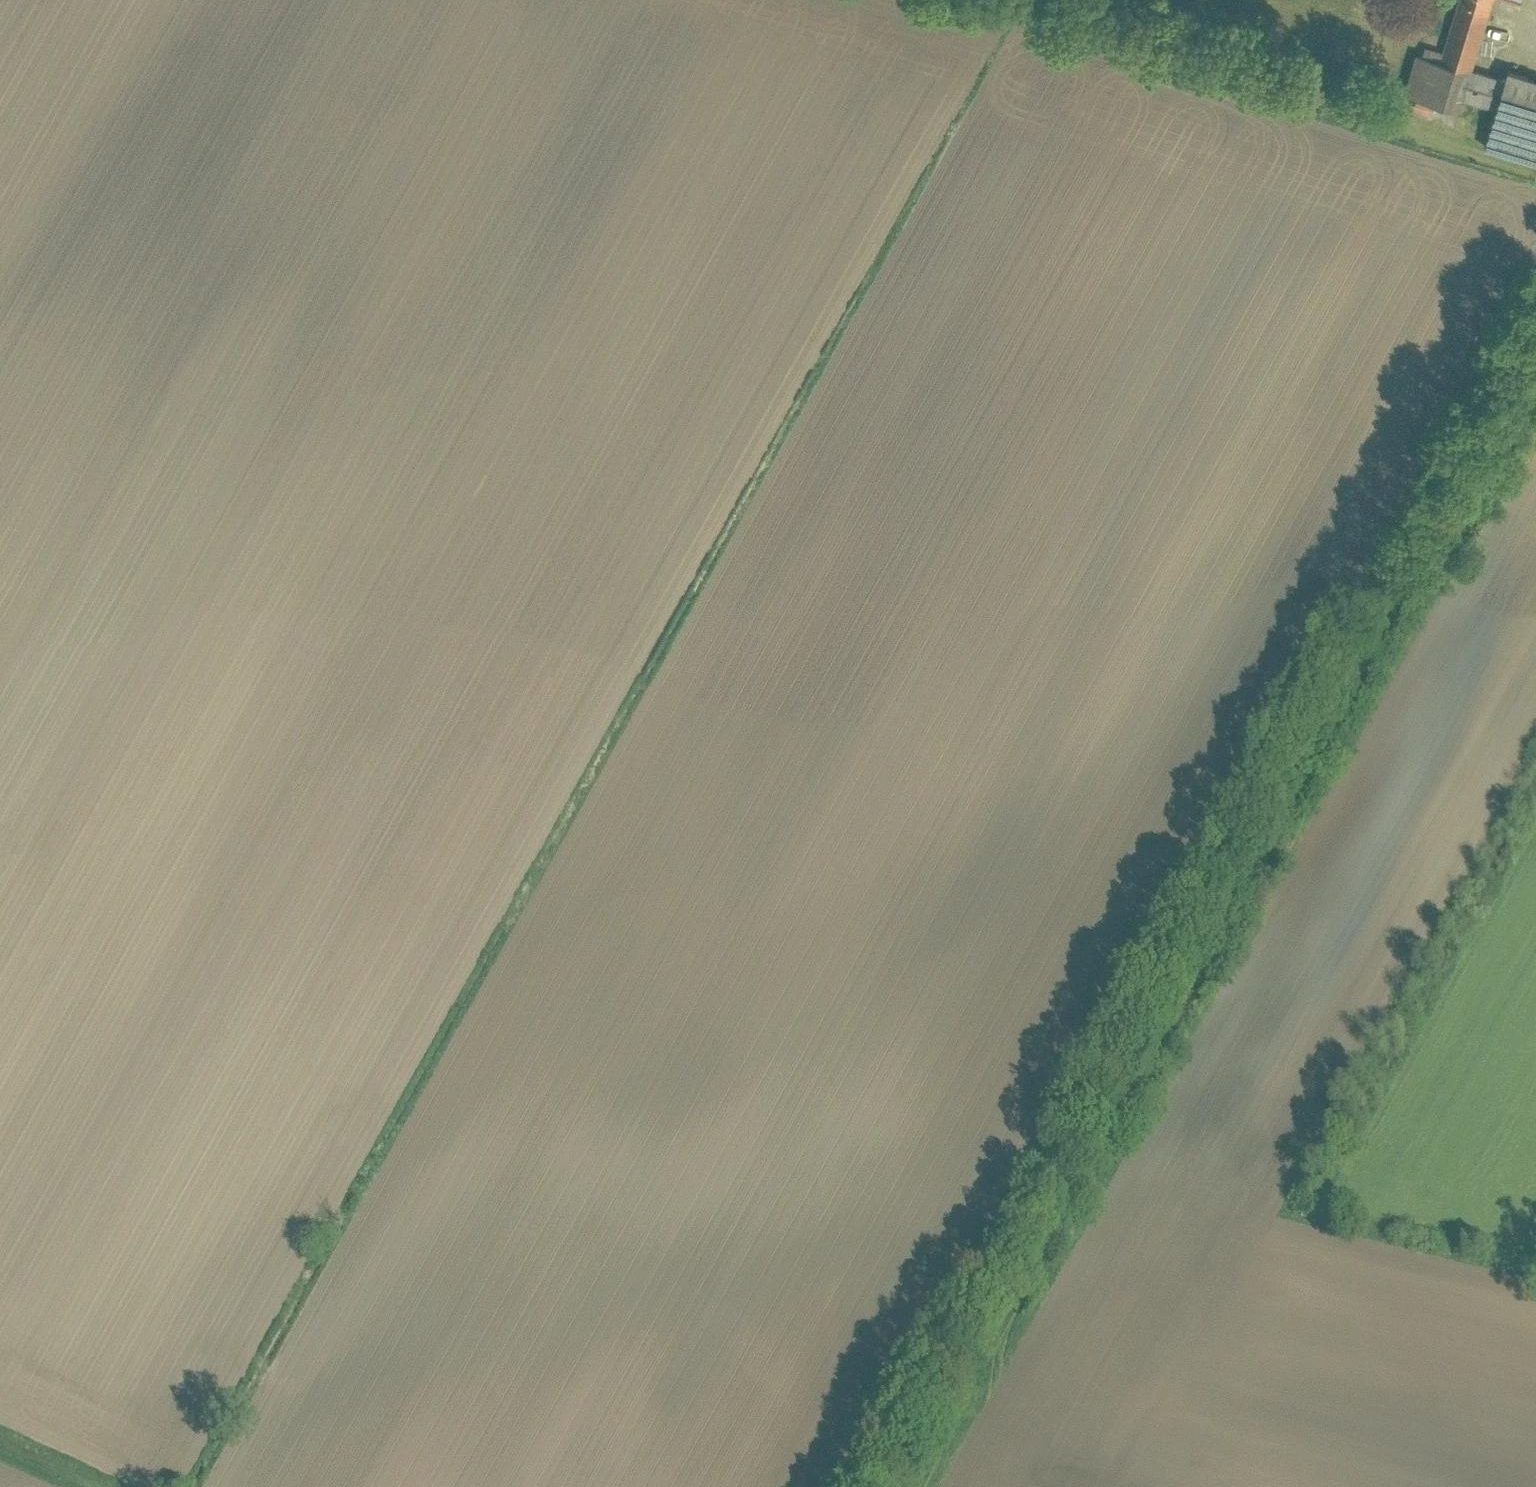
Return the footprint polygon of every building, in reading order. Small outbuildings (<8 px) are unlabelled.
[(1505,75),(1473,66),(1495,0),(1459,0),(1441,57),(1416,49),(1403,86),(1461,104),(1464,94),(1496,105),(1484,144),(1535,159),(1535,74),(1507,66),(1505,75)]
